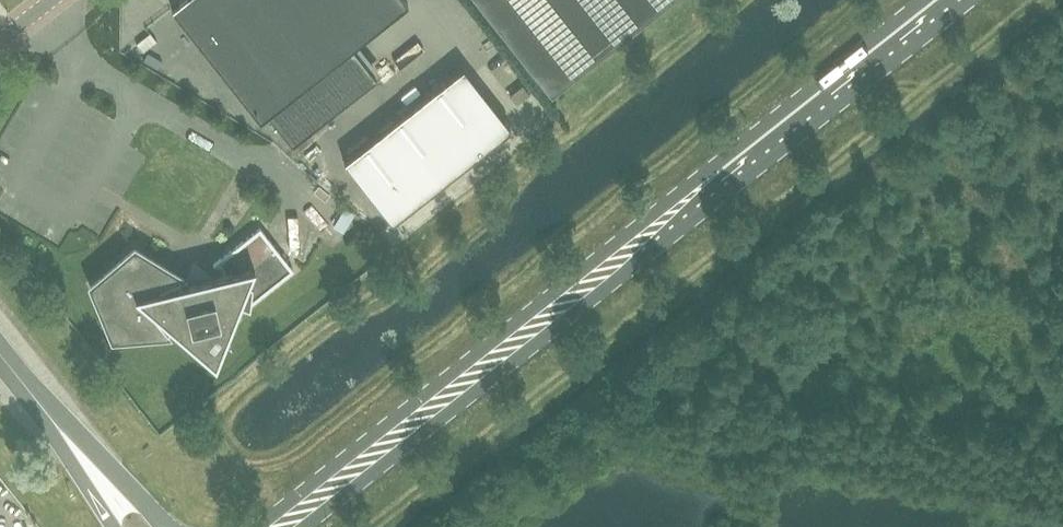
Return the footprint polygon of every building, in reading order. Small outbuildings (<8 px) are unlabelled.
[(171,8),(259,120),(269,113),(292,143),(376,77),(354,49),(352,47),(408,3),(406,0),(181,0),(171,8)] [(552,96),(673,0),(476,0),(552,96)] [(392,223),(512,128),(463,66),(343,161),(392,223)] [(345,230),(357,214),(349,208),(337,223),(345,230)] [(260,228),(214,264),(221,265),(221,266),(222,265),(224,274),(210,277),(209,275),(209,276),(202,270),(196,272),(190,273),(187,281),(186,283),(181,284),(179,279),(180,279),(180,278),(187,276),(134,244),(88,284),(111,341),(172,336),(167,331),(168,330),(167,330),(171,326),(215,365),(223,344),(240,301),(247,304),(247,306),(293,270),(260,228)]
